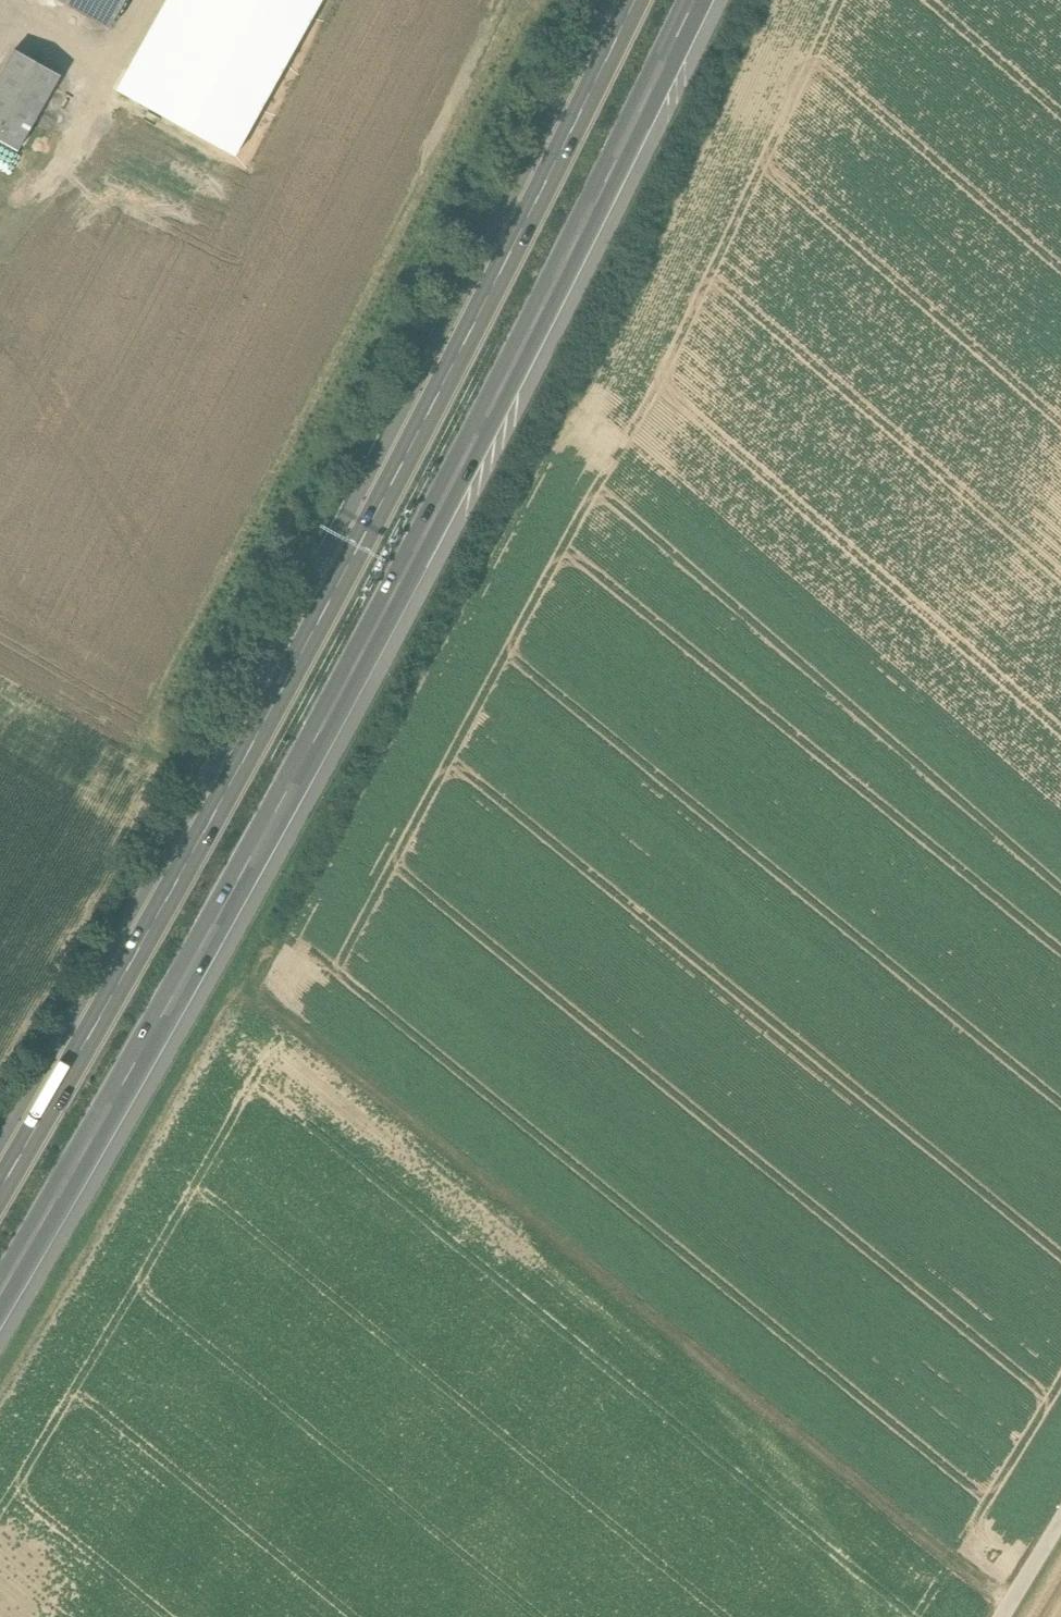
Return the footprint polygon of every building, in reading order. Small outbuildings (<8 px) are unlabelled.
[(107,27),(122,0),(58,0),(107,27)] [(236,159),(322,0),(196,0),(138,106),(236,159)] [(14,50),(0,75),(0,142),(17,152),(60,76),(14,50)]
